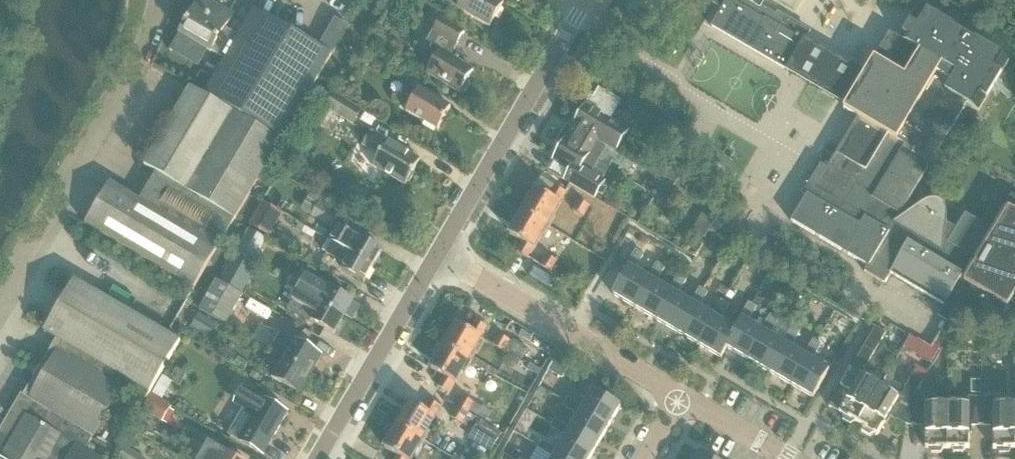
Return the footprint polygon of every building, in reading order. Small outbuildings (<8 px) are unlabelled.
[(177,45),(205,62),(211,52),(212,52),(213,51),(226,59),(240,37),(226,29),(235,15),(209,0),(201,0),(181,34),(183,35),(177,45)] [(504,5),(496,0),(448,0),(447,1),(459,8),(459,9),(491,27),(504,5)] [(727,3),(712,28),(788,73),(805,44),(804,43),(811,33),(779,14),(777,17),(761,8),(766,0),(723,0),(727,3)] [(1014,322),(1014,195),(1013,194),(992,230),(966,214),(958,228),(948,222),(949,221),(949,220),(950,218),(950,217),(950,215),(950,214),(950,213),(950,211),(949,210),(949,209),(948,208),(948,206),(947,205),(946,204),(945,203),(944,202),(943,201),(942,201),(941,200),(939,200),(938,199),(937,199),(935,199),(934,199),(933,199),(931,199),(930,199),(929,200),(927,200),(926,201),(925,202),(924,203),(923,203),(922,205),(921,206),(911,199),(969,104),(981,111),(1011,60),(978,40),(978,41),(955,28),(956,26),(923,7),(907,32),(910,34),(905,42),(889,33),(875,56),(865,73),(858,86),(844,108),(858,117),(837,152),(845,158),(839,169),(828,163),(793,221),(869,266),(866,272),(886,284),(892,274),(947,307),(943,314),(951,318),(957,308),(1014,322)] [(206,94),(206,95),(283,139),(333,55),(350,26),(337,19),(320,47),(256,10),(240,37),(227,59),(206,94)] [(468,79),(474,70),(458,60),(459,57),(452,53),(457,44),(458,45),(465,32),(442,18),(429,40),(443,49),(428,73),(460,92),(462,90),(467,89),(470,83),(468,79)] [(409,85),(409,84),(413,77),(404,71),(399,79),(408,85),(409,85)] [(418,91),(409,85),(408,85),(399,100),(410,106),(407,111),(439,129),(451,107),(420,88),(418,91)] [(192,87),(145,165),(158,173),(236,219),(283,139),(206,95),(206,94),(205,93),(192,87)] [(456,109),(461,101),(440,87),(435,95),(456,109)] [(337,95),(333,102),(329,109),(355,124),(363,111),(337,95)] [(630,131),(626,128),(584,103),(576,117),(579,119),(575,125),(609,145),(608,147),(617,153),(630,131)] [(688,117),(676,110),(672,117),(684,124),(688,117)] [(593,172),(608,147),(609,145),(575,125),(557,156),(572,165),(572,169),(566,180),(596,198),(602,188),(606,181),(593,172)] [(409,181),(409,182),(410,182),(414,175),(413,174),(422,160),(388,141),(372,131),(364,145),(380,155),(374,166),(406,185),(409,181)] [(663,170),(677,178),(681,170),(667,162),(663,170)] [(158,173),(142,201),(220,247),(236,219),(158,173)] [(111,182),(87,224),(195,288),(220,247),(142,201),(111,182)] [(524,211),(548,226),(562,203),(561,203),(567,192),(556,186),(550,197),(537,189),(524,211)] [(591,206),(580,199),(574,210),(585,217),(591,206)] [(341,213),(320,200),(311,216),(332,228),(341,213)] [(283,213),(265,203),(263,202),(250,225),(270,236),(283,213)] [(535,248),(548,226),(524,211),(511,234),(524,241),(518,252),(528,258),(534,248),(535,248)] [(595,214),(591,222),(599,226),(603,219),(595,214)] [(586,221),(579,217),(573,228),(580,232),(586,221)] [(339,231),(333,243),(375,267),(384,250),(361,236),(343,225),(339,231)] [(254,265),(268,239),(249,229),(235,254),(254,265)] [(709,233),(709,234),(704,242),(715,248),(720,240),(709,233)] [(642,236),(639,241),(645,245),(648,240),(642,236)] [(327,240),(322,250),(327,253),(333,243),(327,240)] [(366,284),(375,267),(333,243),(327,253),(346,264),(343,270),(366,284)] [(553,271),(558,263),(561,264),(568,253),(561,249),(551,252),(549,255),(548,254),(541,265),(553,271)] [(633,305),(649,278),(636,270),(645,255),(637,250),(627,266),(630,268),(614,294),(633,305)] [(244,294),(244,293),(258,268),(234,255),(219,280),(244,294)] [(654,318),(671,290),(657,282),(666,267),(658,262),(649,278),(633,305),(654,318)] [(676,331),(692,303),(679,295),(688,280),(680,275),(671,290),(654,318),(676,331)] [(244,294),(219,280),(218,281),(216,279),(200,309),(227,323),(243,295),(244,294)] [(181,342),(77,280),(47,332),(59,339),(26,395),(23,394),(1,432),(0,432),(0,458),(2,458),(70,458),(78,445),(87,449),(123,389),(146,402),(181,342)] [(298,292),(345,318),(355,302),(331,288),(328,293),(305,280),(298,292)] [(730,289),(722,285),(718,291),(727,295),(730,289)] [(697,343),(713,315),(700,307),(709,292),(701,288),(692,303),(676,331),(697,343)] [(336,335),(345,318),(298,292),(294,299),(317,313),(312,321),(336,335)] [(757,297),(753,304),(758,307),(760,308),(764,301),(757,297)] [(727,347),(737,329),(721,320),(730,305),(722,300),(713,315),(697,343),(722,358),(728,347),(727,347)] [(746,358),(762,330),(749,322),(758,307),(753,304),(750,302),(740,319),(743,320),(737,329),(727,347),(728,347),(746,358)] [(218,323),(201,312),(192,328),(210,337),(218,323)] [(771,335),(779,320),(771,315),(762,330),(746,358),(768,371),(784,343),(771,335)] [(458,324),(445,346),(473,362),(477,355),(474,353),(483,338),(482,337),(488,327),(478,321),(471,331),(458,324)] [(789,383),(805,355),(792,347),(801,332),(793,327),(768,371),(789,383)] [(500,333),(501,334),(494,344),(522,360),(529,347),(501,331),(500,333)] [(284,356),(314,373),(325,353),(296,337),(293,341),(281,334),(275,345),(286,352),(284,356)] [(805,355),(789,383),(814,398),(830,370),(813,360),(822,345),(814,340),(805,355)] [(467,372),(472,363),(473,362),(445,346),(432,369),(445,376),(439,387),(450,393),(456,382),(456,383),(464,370),(467,372)] [(852,393),(840,413),(844,415),(844,420),(852,425),(856,422),(859,424),(881,388),(863,377),(863,369),(868,365),(875,353),(864,347),(842,387),(852,393)] [(314,373),(284,356),(280,362),(269,356),(264,364),(261,368),(274,376),(273,377),(302,394),(314,373)] [(557,358),(550,370),(564,378),(571,365),(557,358)] [(922,378),(928,367),(920,362),(914,373),(922,378)] [(26,381),(33,371),(19,363),(13,373),(26,381)] [(881,388),(859,424),(863,426),(863,431),(871,436),(875,433),(878,435),(890,415),(907,425),(915,397),(924,381),(913,375),(907,386),(908,393),(899,398),(881,388)] [(164,376),(154,393),(163,399),(174,382),(164,376)] [(972,379),(972,393),(982,393),(982,379),(972,379)] [(268,436),(273,439),(289,412),(244,386),(234,404),(245,410),(230,435),(259,451),(268,436)] [(608,431),(622,406),(594,390),(584,407),(569,398),(564,406),(580,415),(608,431)] [(151,395),(142,409),(163,422),(172,407),(151,395)] [(464,396),(458,407),(469,414),(476,403),(464,396)] [(923,397),(915,397),(907,425),(926,425),(926,448),(930,448),(933,453),(942,453),(944,448),(948,448),(949,406),(928,406),(923,397)] [(949,406),(948,448),(952,448),(955,453),(964,453),(966,448),(970,448),(970,425),(982,426),(982,398),(969,398),(969,406),(949,406)] [(982,398),(982,426),(994,426),(994,449),(998,449),(1001,453),(1010,453),(1012,449),(1014,449),(1014,407),(996,407),(996,398),(982,398)] [(399,426),(423,440),(436,417),(435,417),(441,407),(431,401),(425,411),(412,403),(399,426)] [(458,407),(452,417),(464,423),(464,422),(469,425),(474,416),(469,414),(458,407)] [(595,453),(608,431),(580,415),(572,428),(557,419),(552,427),(562,434),(567,436),(595,453)] [(503,433),(483,420),(480,425),(478,424),(470,438),(493,451),(503,433)] [(423,440),(399,426),(386,448),(399,456),(397,458),(412,458),(423,440)] [(134,449),(139,439),(132,434),(126,445),(134,449)] [(595,453),(567,436),(559,450),(544,441),(539,449),(555,458),(557,458),(591,458),(595,453)] [(226,450),(226,451),(211,442),(204,454),(212,458),(241,458),(226,450)] [(87,449),(78,445),(70,458),(103,458),(87,449)] [(127,446),(119,458),(121,458),(147,458),(127,446)]
